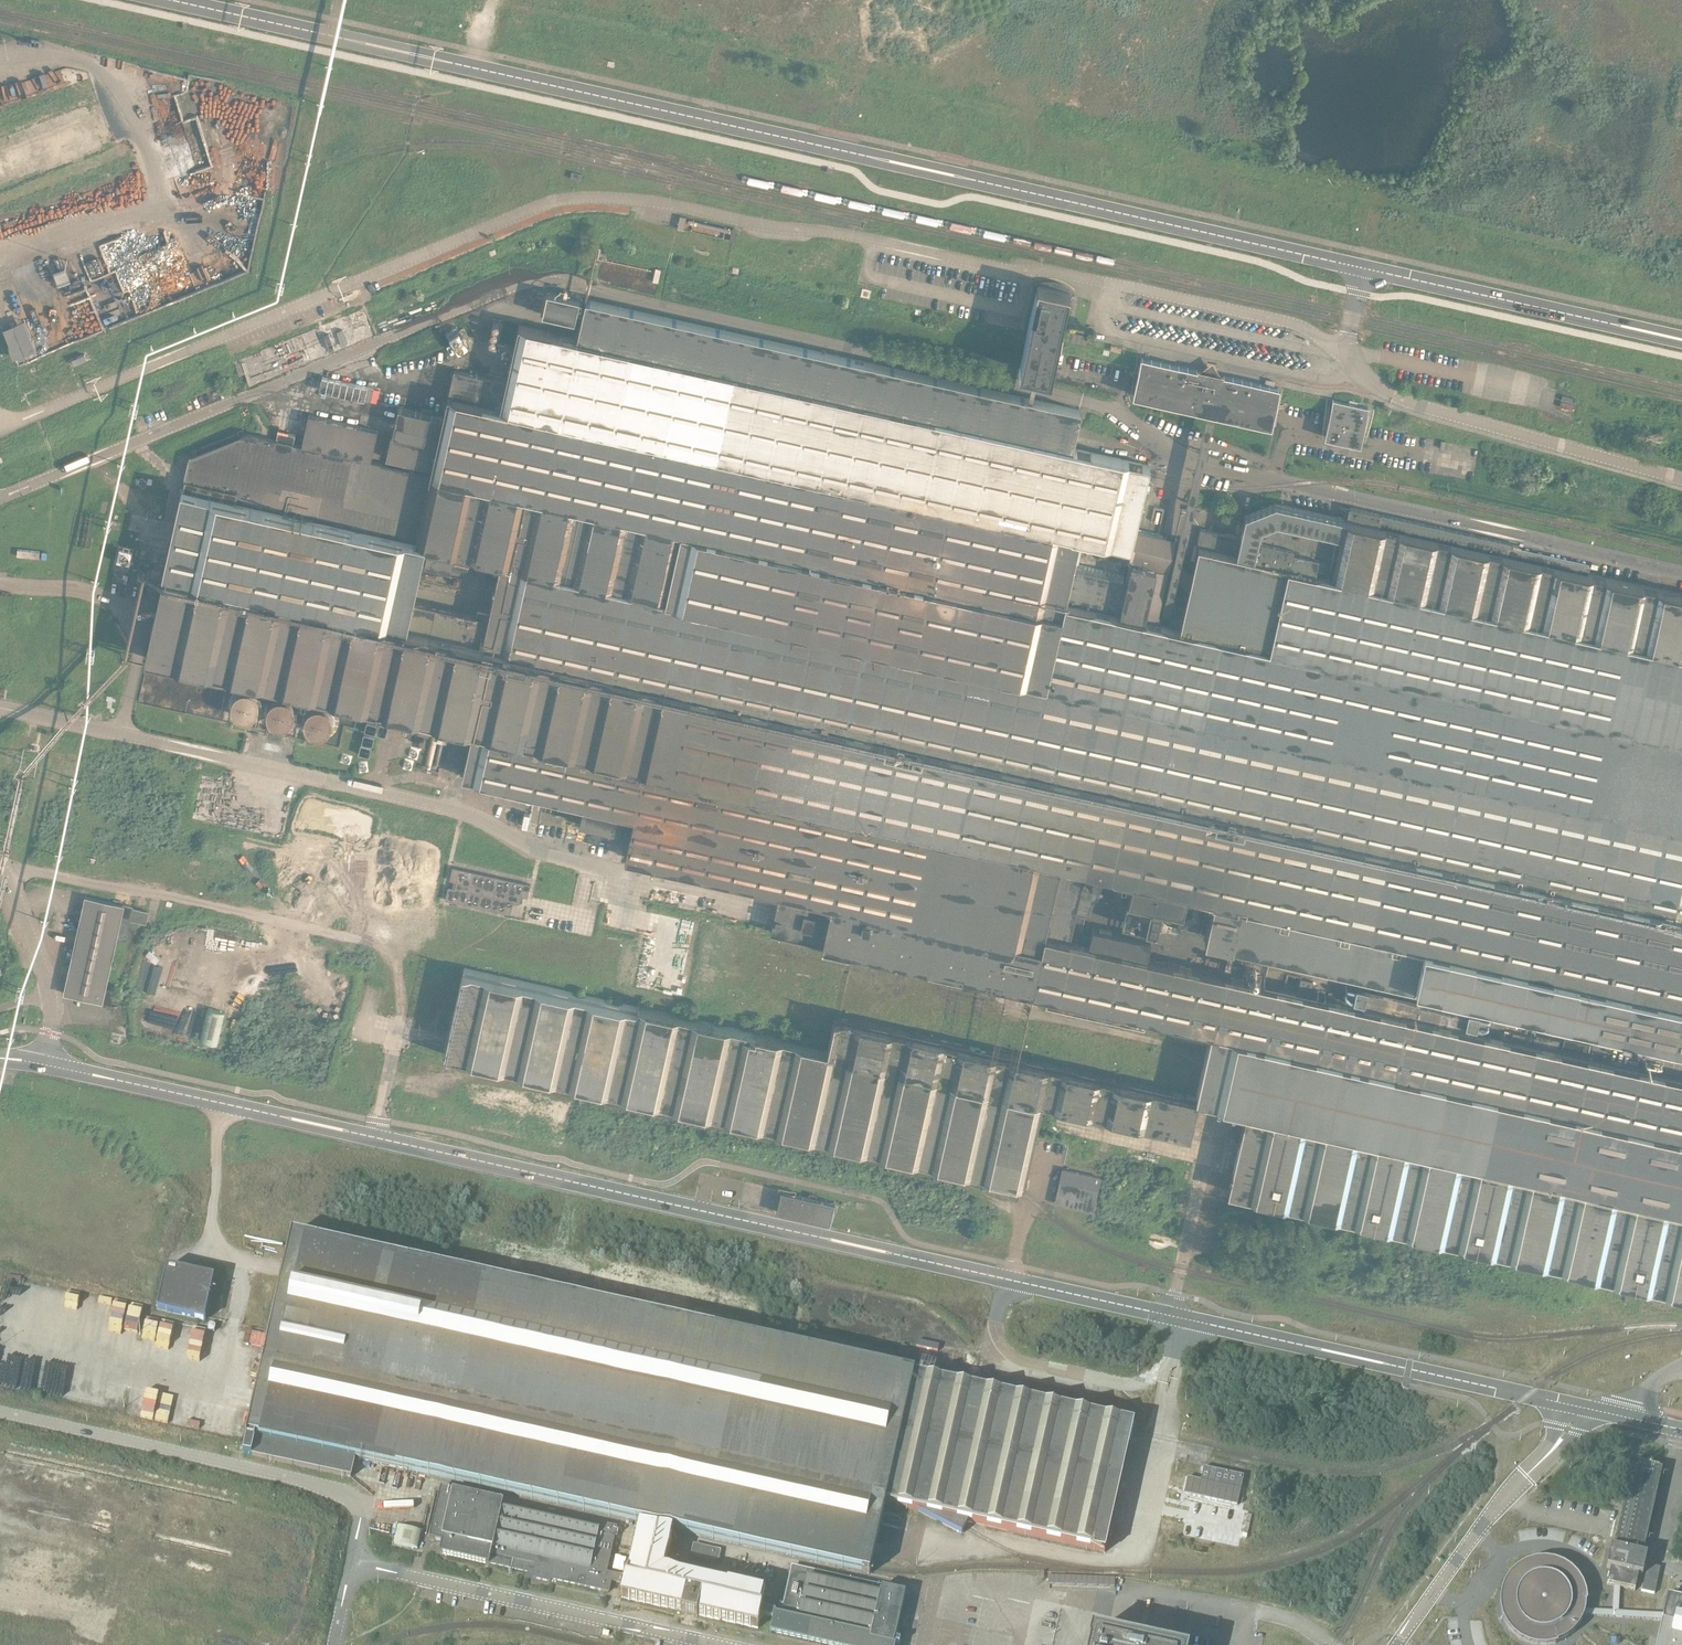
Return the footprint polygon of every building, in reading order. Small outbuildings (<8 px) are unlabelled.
[(570,170),(569,177),(578,179),(579,173),(570,170)] [(682,228),(684,216),(679,215),(676,227),(682,228)] [(58,282),(71,278),(67,266),(54,270),(58,282)] [(1023,349),(1019,367),(1049,374),(1049,373),(1050,369),(1053,356),(1053,355),(1054,352),(1055,350),(1055,349),(1057,337),(1059,329),(1065,303),(1066,298),(1067,295),(1065,294),(1059,290),(1056,288),(1058,285),(1055,284),(1052,283),(1049,283),(1049,287),(1046,287),(1039,288),(1036,287),(1024,345),(1023,348),(1023,349)] [(542,313),(562,318),(574,321),(579,299),(558,294),(546,291),(545,291),(545,292),(543,301),(543,303),(542,308),(541,312),(541,313),(542,313)] [(157,606),(156,606),(154,613),(150,632),(151,632),(151,633),(149,640),(147,648),(145,656),(148,656),(183,664),(212,671),(256,680),(285,687),(307,692),(331,697),(359,703),(360,704),(372,706),(397,712),(398,712),(407,714),(415,716),(431,720),(430,727),(468,735),(471,736),(470,740),(463,772),(462,775),(467,777),(472,778),(482,780),(493,782),(498,783),(502,784),(503,784),(505,785),(506,785),(544,794),(545,794),(571,800),(600,806),(630,813),(629,818),(632,819),(631,827),(630,828),(629,833),(629,835),(626,846),(626,847),(626,848),(626,849),(624,855),(624,856),(626,856),(628,856),(631,857),(631,858),(632,858),(636,859),(641,860),(641,859),(642,860),(643,860),(643,864),(642,865),(642,868),(643,868),(649,870),(661,872),(669,874),(671,875),(693,879),(713,884),(734,889),(756,893),(777,898),(776,904),(774,915),(771,925),(771,928),(770,931),(771,931),(773,932),(796,937),(821,943),(821,944),(835,947),(847,950),(848,950),(849,949),(850,950),(857,951),(865,953),(869,954),(874,955),(881,957),(889,958),(898,960),(907,963),(914,964),(921,966),(929,967),(936,969),(942,970),(949,972),(955,973),(961,974),(969,976),(978,978),(986,980),(995,982),(998,983),(1000,983),(1003,984),(1004,984),(1005,985),(1011,986),(1016,987),(1020,988),(1026,989),(1032,990),(1035,991),(1041,992),(1048,994),(1047,1001),(1045,1007),(1063,1011),(1078,1015),(1093,1018),(1111,1022),(1128,1026),(1142,1029),(1143,1029),(1145,1023),(1146,1016),(1163,1020),(1179,1023),(1195,1027),(1211,1030),(1203,1063),(1199,1083),(1197,1092),(1196,1096),(1185,1094),(1173,1091),(1161,1088),(1141,1084),(1121,1079),(1110,1077),(1086,1072),(1063,1066),(1053,1064),(1035,1060),(1004,1053),(988,1050),(980,1048),(970,1046),(969,1045),(963,1044),(957,1043),(951,1041),(944,1040),(937,1038),(929,1036),(917,1034),(911,1032),(904,1031),(898,1029),(891,1028),(881,1026),(870,1023),(865,1022),(859,1021),(846,1018),(837,1016),(834,1015),(833,1020),(832,1024),(829,1036),(827,1048),(826,1048),(786,1039),(784,1038),(769,1035),(754,1031),(751,1031),(736,1028),(721,1024),(719,1024),(704,1020),(689,1017),(687,1016),(672,1013),(658,1010),(655,1009),(647,1007),(638,1005),(637,1006),(608,1000),(587,995),(569,991),(527,982),(495,974),(463,967),(463,970),(459,988),(453,1013),(453,1015),(448,1035),(446,1044),(445,1049),(444,1054),(447,1054),(470,1059),(472,1060),(496,1065),(498,1066),(522,1071),(524,1071),(548,1077),(550,1077),(565,1081),(574,1083),(576,1083),(600,1088),(602,1089),(609,1090),(617,1092),(619,1093),(622,1093),(645,1099),(646,1099),(652,1100),(654,1100),(678,1106),(680,1106),(703,1111),(705,1112),(729,1117),(731,1118),(755,1123),(757,1123),(958,1168),(961,1169),(961,1170),(963,1171),(968,1173),(970,1174),(1006,1190),(1009,1192),(1012,1188),(1014,1185),(1017,1182),(1023,1183),(1034,1137),(1042,1101),(1074,1108),(1077,1109),(1096,1113),(1099,1113),(1104,1115),(1111,1116),(1119,1118),(1144,1124),(1176,1131),(1181,1132),(1189,1133),(1189,1130),(1189,1129),(1197,1098),(1203,1099),(1235,1106),(1246,1109),(1245,1117),(1241,1134),(1240,1136),(1239,1143),(1237,1142),(1237,1143),(1238,1143),(1235,1155),(1234,1155),(1235,1155),(1233,1167),(1232,1167),(1232,1168),(1233,1168),(1228,1191),(1230,1192),(1254,1197),(1256,1197),(1280,1203),(1282,1203),(1306,1208),(1308,1209),(1332,1214),(1334,1215),(1358,1220),(1360,1220),(1383,1226),(1386,1226),(1409,1231),(1411,1232),(1435,1237),(1437,1238),(1451,1241),(1461,1243),(1463,1243),(1464,1244),(1463,1248),(1473,1250),(1474,1246),(1487,1249),(1489,1249),(1513,1255),(1515,1255),(1533,1259),(1538,1260),(1541,1261),(1564,1266),(1567,1267),(1590,1272),(1592,1273),(1616,1278),(1618,1278),(1642,1284),(1644,1284),(1668,1289),(1670,1290),(1681,1293),(1681,1076),(1665,1072),(1662,1072),(1661,1071),(1641,1067),(1639,1066),(1636,1066),(1622,1063),(1613,1061),(1610,1060),(1590,1055),(1584,1054),(1586,1043),(1564,1038),(1562,1049),(1557,1048),(1559,1039),(1536,1034),(1535,1034),(1535,1036),(1513,1031),(1511,1038),(1490,1033),(1486,1032),(1482,1031),(1483,1029),(1486,1014),(1485,1014),(1453,1007),(1450,1006),(1440,1004),(1436,1003),(1418,999),(1415,998),(1402,995),(1398,994),(1384,991),(1379,990),(1348,983),(1344,1001),(1326,997),(1317,994),(1310,993),(1312,981),(1301,978),(1298,989),(1298,990),(1276,986),(1264,983),(1217,972),(1191,966),(1166,961),(1150,957),(1146,956),(1150,939),(1128,934),(1117,931),(1092,926),(1090,937),(1081,935),(1080,941),(1069,939),(1071,930),(1080,932),(1082,924),(1084,914),(1075,912),(1076,907),(1089,910),(1090,905),(1091,901),(1092,897),(1096,898),(1099,886),(1103,869),(1112,871),(1112,872),(1130,876),(1133,877),(1133,880),(1128,901),(1182,913),(1188,889),(1190,889),(1193,890),(1198,891),(1201,892),(1204,892),(1211,894),(1212,894),(1213,894),(1213,897),(1204,935),(1267,949),(1413,982),(1414,979),(1437,985),(1439,985),(1440,985),(1442,986),(1443,986),(1454,988),(1455,988),(1457,989),(1458,989),(1618,1025),(1681,1039),(1681,593),(1676,592),(1670,590),(1664,589),(1663,588),(1661,588),(1661,589),(1658,588),(1657,588),(1650,586),(1638,583),(1637,583),(1636,582),(1635,583),(1624,580),(1612,578),(1612,577),(1611,577),(1610,577),(1600,575),(1599,575),(1587,572),(1586,572),(1586,571),(1584,571),(1578,570),(1572,569),(1566,567),(1560,566),(1560,565),(1559,565),(1558,565),(1558,566),(1546,563),(1543,562),(1537,561),(1534,560),(1532,559),(1532,560),(1521,557),(1520,557),(1509,555),(1509,553),(1510,551),(1510,548),(1511,546),(1511,543),(1508,542),(1486,537),(1465,533),(1452,530),(1426,524),(1400,518),(1379,513),(1368,511),(1348,506),(1348,508),(1345,518),(1333,515),(1274,502),(1244,514),(1242,525),(1242,527),(1240,534),(1240,536),(1237,536),(1226,533),(1200,528),(1200,527),(1196,545),(1197,545),(1196,548),(1191,570),(1191,573),(1171,555),(1175,538),(1175,537),(1162,535),(1151,532),(1136,529),(1135,529),(1142,494),(1147,475),(1148,469),(1148,470),(1149,469),(1148,469),(1150,462),(1149,462),(1148,462),(1148,461),(1147,461),(1146,464),(1138,462),(1130,460),(1123,459),(1123,456),(1121,455),(1121,458),(1097,453),(1097,452),(1098,450),(1096,450),(1095,449),(1095,451),(1095,452),(1083,450),(1072,447),(1072,446),(1072,445),(1073,445),(1073,444),(1072,444),(1074,436),(1074,435),(1075,436),(1075,435),(1074,435),(1077,421),(1078,417),(1080,409),(1079,408),(1077,408),(1065,406),(1054,403),(1053,402),(1052,402),(1051,403),(1040,400),(1028,397),(1027,397),(1026,396),(1026,397),(1014,394),(1002,392),(1002,391),(1001,391),(1000,391),(988,388),(976,386),(976,385),(975,385),(974,385),(962,383),(950,380),(949,379),(948,379),(948,380),(936,377),(924,374),(925,374),(923,374),(922,373),(922,374),(910,371),(899,368),(898,368),(896,368),(884,365),(873,363),(873,362),(871,362),(870,362),(859,360),(847,357),(847,356),(846,356),(845,356),(833,354),(821,351),(820,351),(819,350),(819,351),(807,348),(795,345),(794,345),(793,344),(793,345),(781,342),(769,340),(769,339),(768,339),(767,339),(755,336),(743,334),(743,333),(742,333),(741,333),(729,331),(717,328),(718,328),(716,327),(715,327),(715,328),(704,325),(692,322),(691,322),(690,321),(690,322),(682,320),(674,318),(670,317),(666,317),(666,316),(665,316),(664,316),(652,313),(640,311),(640,310),(639,310),(638,310),(626,308),(614,305),(613,304),(612,304),(600,302),(588,299),(586,298),(585,298),(583,311),(580,324),(579,324),(579,325),(578,329),(577,333),(577,334),(578,334),(577,335),(577,336),(558,332),(539,328),(529,326),(526,325),(518,323),(518,326),(514,340),(513,345),(513,348),(512,351),(511,356),(510,358),(510,361),(510,362),(508,371),(507,372),(505,381),(488,377),(476,374),(454,369),(453,372),(452,376),(452,378),(450,387),(449,390),(449,391),(448,395),(447,400),(446,403),(445,406),(444,413),(443,415),(443,417),(432,414),(431,414),(420,412),(398,407),(395,419),(395,420),(394,423),(392,434),(391,434),(388,450),(386,456),(386,457),(387,457),(386,460),(385,463),(380,462),(378,462),(370,460),(377,430),(357,425),(309,414),(308,414),(307,415),(308,415),(307,418),(306,422),(304,430),(303,435),(303,436),(301,443),(301,444),(293,442),(295,434),(277,430),(276,438),(275,438),(247,432),(242,434),(239,435),(237,431),(237,430),(236,431),(220,438),(207,443),(196,448),(195,448),(192,450),(193,452),(194,454),(189,456),(188,459),(186,469),(184,479),(185,479),(184,483),(184,486),(183,489),(182,488),(179,500),(174,523),(173,529),(168,552),(164,569),(163,571),(164,572),(161,589),(158,602),(157,602),(157,605),(157,606)] [(240,362),(249,384),(372,333),(363,311),(364,310),(363,307),(237,359),(239,362),(240,362)] [(2,326),(13,356),(36,348),(25,318),(2,326)] [(468,345),(458,330),(448,337),(451,341),(458,352),(468,345)] [(1069,332),(1068,340),(1087,341),(1087,333),(1069,332)] [(1133,392),(1132,394),(1270,424),(1270,423),(1275,401),(1278,387),(1226,375),(1224,375),(1215,373),(1205,370),(1177,364),(1141,356),(1138,368),(1138,369),(1137,370),(1133,392)] [(373,388),(333,379),(321,376),(320,384),(319,389),(370,401),(373,388)] [(1562,395),(1560,406),(1573,408),(1575,396),(1562,395)] [(1329,414),(1324,436),(1359,444),(1363,426),(1367,407),(1360,405),(1349,403),(1332,399),(1329,414)] [(1195,450),(1205,452),(1215,413),(1205,410),(1195,450)] [(143,487),(146,483),(147,483),(147,481),(141,476),(138,479),(138,480),(138,482),(143,487)] [(39,551),(17,549),(16,555),(39,558),(39,551)] [(258,704),(258,701),(257,698),(255,694),(251,691),(247,690),(245,690),(242,690),(240,691),(237,692),(235,694),(232,697),(231,700),(230,703),(230,706),(231,708),(232,710),(234,713),(236,715),(238,716),(240,717),(243,718),(247,718),(250,717),(253,714),(255,712),(257,710),(258,707),(258,704)] [(293,712),(293,711),(293,708),(292,706),(290,703),(289,701),(287,700),(284,698),(281,697),(279,697),(276,698),(274,698),(271,700),(269,701),(267,703),(266,706),(265,709),(265,711),(265,714),(266,716),(269,721),(271,722),(273,724),(276,725),(278,725),(282,725),(284,724),(286,723),(288,721),(290,719),(292,717),(292,715),(293,712)] [(333,720),(333,719),(332,717),(331,714),(330,712),(329,710),(326,708),(324,707),(321,706),(319,706),(316,706),(313,707),(311,708),(309,710),(306,714),(305,717),(305,719),(305,722),(306,725),(307,727),(309,729),(311,731),(313,732),(316,733),(318,733),(321,733),(323,732),(328,730),(330,728),(331,725),(332,723),(333,720)] [(578,824),(605,830),(606,825),(609,815),(611,815),(611,813),(582,807),(582,808),(581,814),(580,815),(579,822),(578,824)] [(611,834),(554,821),(551,834),(606,847),(608,836),(610,837),(611,834)] [(452,866),(449,880),(455,881),(454,887),(447,886),(444,899),(510,913),(511,908),(512,901),(519,902),(520,895),(527,897),(530,884),(452,866)] [(125,940),(129,919),(145,922),(148,911),(132,908),(132,906),(123,904),(123,905),(85,896),(64,993),(101,1001),(110,1003),(113,990),(105,988),(116,938),(125,940)] [(207,1007),(199,1039),(216,1043),(224,1011),(207,1007)] [(1206,1041),(1207,1035),(1184,1030),(1183,1036),(1206,1041)] [(1654,1037),(1653,1040),(1666,1043),(1667,1041),(1667,1037),(1654,1034),(1654,1037)] [(1099,1177),(1062,1169),(1054,1203),(1092,1211),(1099,1177)] [(246,1439),(243,1453),(250,1455),(351,1477),(354,1463),(355,1459),(359,1460),(364,1462),(408,1471),(411,1472),(434,1477),(439,1478),(655,1527),(658,1527),(660,1528),(662,1528),(680,1532),(684,1533),(870,1574),(872,1562),(873,1559),(873,1557),(881,1525),(881,1524),(883,1514),(884,1512),(886,1504),(914,1510),(917,1511),(961,1534),(963,1531),(964,1528),(965,1527),(966,1525),(967,1523),(968,1522),(986,1526),(1104,1552),(1115,1502),(1121,1478),(1123,1469),(1131,1432),(1132,1429),(1133,1423),(1009,1396),(970,1387),(946,1382),(919,1376),(914,1374),(909,1373),(904,1372),(787,1346),(729,1333),(572,1298),(536,1290),(322,1243),(291,1236),(286,1259),(285,1263),(282,1277),(281,1280),(281,1282),(258,1388),(252,1413),(246,1439)] [(214,1278),(167,1267),(157,1309),(167,1311),(167,1312),(205,1320),(214,1278)] [(83,1297),(79,1318),(91,1321),(96,1300),(83,1297)] [(108,1331),(121,1333),(126,1307),(113,1304),(108,1331)] [(147,1321),(141,1347),(153,1349),(159,1323),(147,1321)] [(1607,1584),(1614,1586),(1619,1587),(1634,1590),(1638,1575),(1642,1576),(1644,1567),(1644,1565),(1646,1556),(1642,1555),(1662,1469),(1634,1463),(1615,1548),(1611,1547),(1606,1567),(1610,1568),(1607,1584)] [(1187,1478),(1183,1494),(1237,1506),(1243,1476),(1203,1467),(1200,1480),(1187,1478)] [(625,1578),(623,1577),(624,1577),(622,1576),(622,1577),(606,1573),(616,1528),(441,1488),(429,1540),(442,1543),(439,1553),(489,1565),(489,1564),(534,1574),(533,1578),(549,1582),(550,1579),(608,1592),(611,1581),(617,1582),(616,1583),(622,1584),(622,1586),(624,1586),(625,1578)] [(1221,1517),(1188,1510),(1185,1523),(1172,1520),(1169,1533),(1215,1543),(1221,1517)] [(758,1628),(761,1615),(762,1609),(763,1608),(761,1608),(762,1601),(763,1601),(762,1601),(764,1594),(765,1594),(765,1593),(764,1593),(728,1584),(727,1586),(720,1585),(720,1584),(719,1584),(712,1583),(713,1582),(712,1582),(712,1583),(705,1581),(704,1580),(704,1581),(698,1580),(698,1579),(697,1579),(696,1579),(690,1578),(690,1577),(689,1577),(689,1578),(682,1576),(682,1575),(681,1576),(675,1574),(674,1574),(668,1573),(668,1572),(666,1572),(667,1571),(664,1570),(666,1564),(667,1563),(666,1563),(667,1556),(668,1556),(667,1555),(669,1548),(670,1549),(670,1548),(669,1548),(671,1541),(672,1540),(671,1540),(678,1542),(679,1535),(672,1534),(673,1533),(639,1525),(637,1533),(636,1533),(637,1533),(636,1540),(635,1540),(635,1541),(634,1548),(633,1548),(634,1549),(632,1555),(631,1555),(631,1556),(632,1556),(630,1563),(630,1564),(629,1571),(628,1570),(628,1571),(629,1571),(628,1575),(626,1574),(625,1578),(624,1586),(621,1598),(629,1600),(630,1600),(637,1601),(636,1602),(637,1602),(637,1601),(644,1603),(644,1604),(645,1603),(651,1605),(652,1605),(659,1606),(659,1607),(660,1607),(660,1606),(667,1608),(666,1608),(667,1609),(667,1608),(674,1610),(675,1610),(681,1611),(681,1613),(684,1613),(684,1614),(687,1614),(688,1612),(691,1613),(692,1615),(694,1616),(697,1616),(698,1615),(704,1616),(704,1617),(705,1617),(705,1616),(712,1618),(712,1619),(712,1618),(719,1620),(720,1620),(727,1621),(727,1622),(728,1622),(734,1623),(734,1624),(735,1624),(735,1623),(742,1625),(743,1625),(750,1626),(749,1627),(750,1627),(758,1628)] [(398,1526),(394,1543),(417,1549),(421,1531),(398,1526)] [(76,1589),(83,1556),(0,1538),(0,1572),(76,1589)] [(720,1551),(694,1545),(691,1555),(718,1560),(720,1551)] [(1505,1598),(1505,1599),(1505,1601),(1505,1606),(1505,1608),(1505,1609),(1507,1616),(1507,1617),(1510,1622),(1510,1624),(1511,1624),(1515,1630),(1516,1630),(1516,1631),(1522,1635),(1523,1636),(1529,1639),(1530,1639),(1531,1639),(1538,1641),(1539,1641),(1542,1641),(1546,1641),(1547,1641),(1550,1641),(1554,1640),(1555,1640),(1556,1643),(1561,1641),(1566,1638),(1571,1634),(1575,1630),(1579,1625),(1582,1620),(1583,1614),(1653,1619),(1662,1619),(1663,1614),(1662,1614),(1657,1614),(1617,1612),(1619,1587),(1614,1586),(1612,1611),(1587,1610),(1585,1609),(1585,1604),(1585,1602),(1581,1602),(1580,1595),(1580,1594),(1580,1593),(1578,1586),(1577,1585),(1573,1579),(1573,1578),(1568,1573),(1567,1573),(1561,1569),(1560,1568),(1553,1566),(1553,1565),(1552,1565),(1544,1564),(1543,1564),(1536,1565),(1535,1565),(1528,1567),(1527,1568),(1525,1568),(1521,1571),(1520,1571),(1520,1572),(1517,1575),(1514,1577),(1515,1579),(1517,1581),(1514,1585),(1512,1584),(1511,1585),(1509,1583),(1509,1584),(1507,1590),(1506,1591),(1506,1592),(1506,1593),(1505,1594),(1505,1598)] [(1660,1567),(1659,1567),(1647,1564),(1646,1565),(1644,1565),(1644,1567),(1646,1567),(1641,1591),(1645,1592),(1654,1594),(1658,1573),(1660,1567)] [(761,1615),(775,1618),(772,1632),(832,1644),(894,1644),(894,1643),(899,1644),(900,1640),(895,1639),(905,1593),(792,1567),(792,1570),(789,1569),(788,1572),(787,1575),(791,1575),(782,1613),(762,1609),(761,1615)] [(1114,1586),(1115,1577),(1049,1574),(1049,1584),(1114,1586)] [(1663,1614),(1662,1619),(1656,1644),(1681,1644),(1681,1601),(1667,1598),(1664,1611),(1663,1614)] [(1092,1635),(1090,1644),(1135,1644),(1092,1635)]
